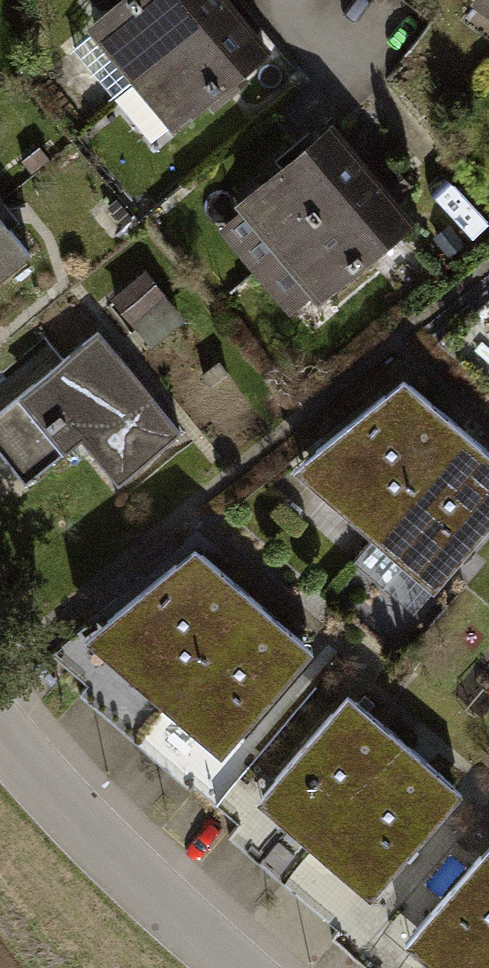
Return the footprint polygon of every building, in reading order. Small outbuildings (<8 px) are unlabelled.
[(85,27),(174,133),(272,51),(250,24),(230,0),(118,0),(85,27)] [(471,4),(488,17),(488,0),(474,0),(471,4)] [(332,129),(235,207),(240,213),(219,230),(287,314),(313,294),(319,302),(412,227),(390,201),(352,153),(332,129)] [(25,255),(0,224),(0,275),(25,255)] [(147,273),(113,298),(150,346),(183,320),(147,273)] [(0,414),(0,455),(24,485),(79,441),(113,484),(177,432),(99,335),(0,414)] [(402,377),(295,464),(433,582),(488,517),(488,455),(402,377)] [(308,647),(192,549),(85,637),(220,750),(308,647)] [(457,791),(347,696),(258,798),(367,893),(457,791)] [(409,939),(442,967),(488,967),(488,846),(409,939)]
